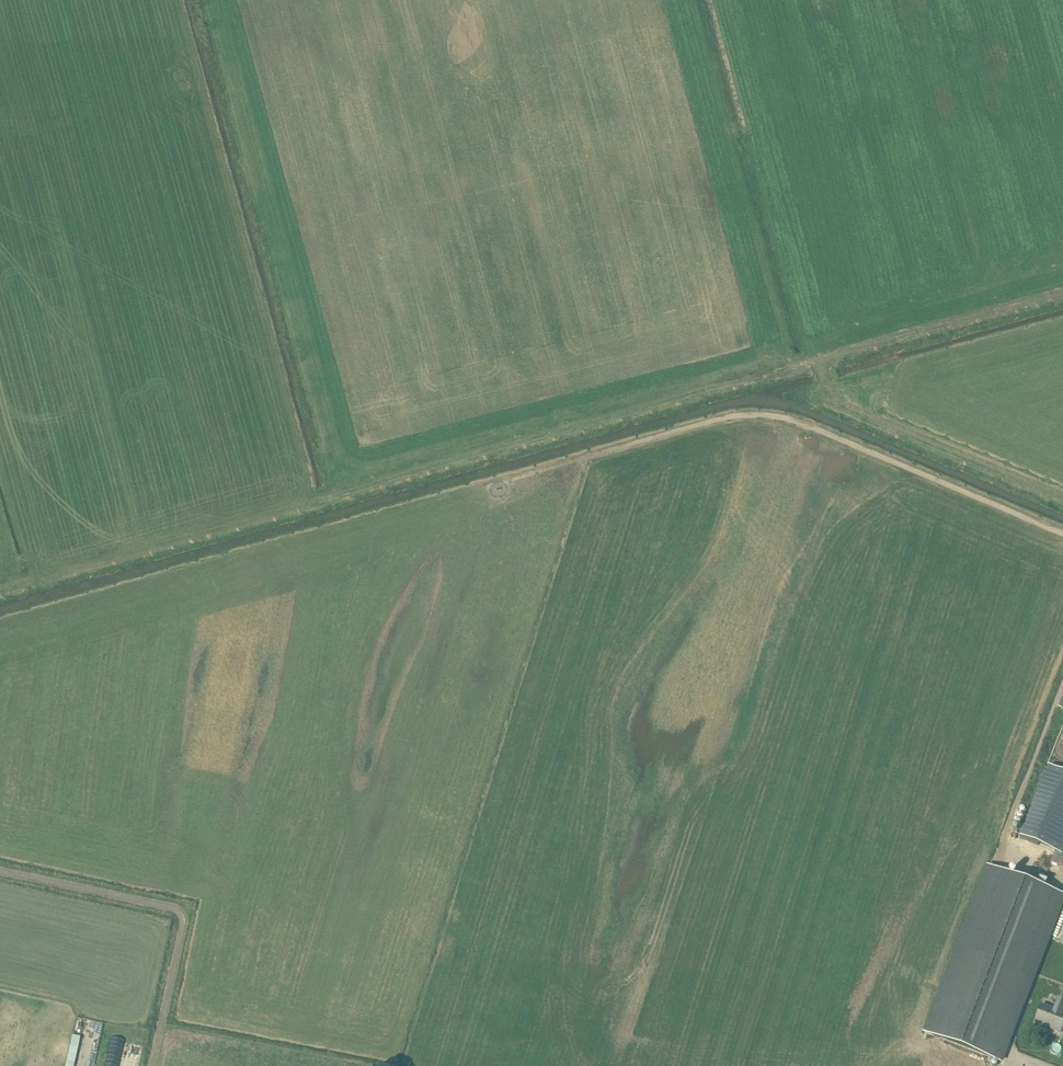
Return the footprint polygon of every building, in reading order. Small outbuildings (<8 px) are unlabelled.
[(1050,767),(1020,837),(1048,849),(1044,858),(1062,866),(1062,772),(1050,767)] [(1062,904),(1062,896),(989,867),(925,1034),(1002,1064),(1062,904)] [(1062,1026),(1062,997),(1062,1000),(1060,999),(1055,1011),(1043,1006),(1036,1022),(1050,1027),(1050,1029),(1060,1033),(1062,1026)] [(80,1036),(71,1035),(67,1065),(76,1065),(80,1036)] [(125,1040),(111,1037),(104,1065),(118,1065),(125,1040)]
